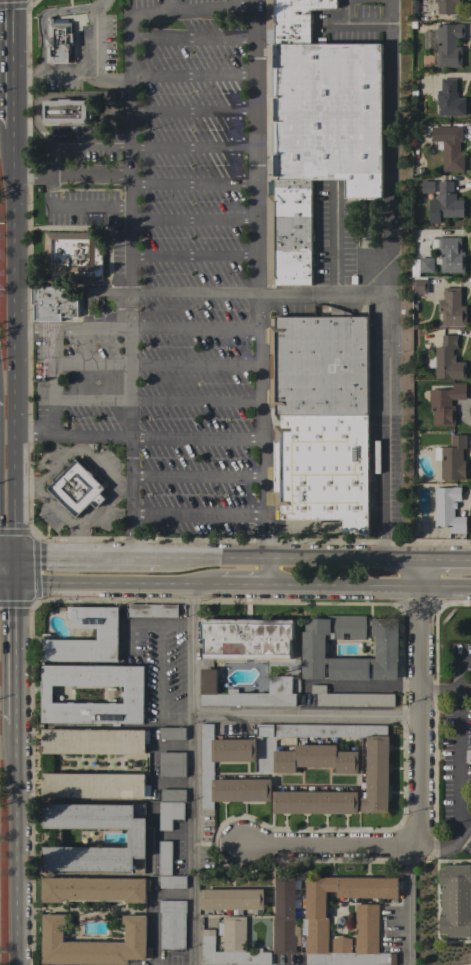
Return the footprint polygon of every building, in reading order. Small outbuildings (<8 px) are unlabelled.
[(266,29),(265,0),(337,0),(337,8),(310,10),(311,44),(273,43),(267,43),(267,29),(266,29)] [(434,2),(434,0),(461,0),(461,2),(460,3),(460,8),(459,8),(459,14),(437,14),(437,2),(434,2)] [(73,45),(70,45),(70,53),(69,53),(69,57),(74,57),(74,63),(46,63),(46,38),(48,38),(48,23),(49,23),(49,22),(46,19),(50,15),(53,19),(68,19),(68,22),(71,22),(71,33),(73,33),(73,45)] [(437,48),(430,48),(430,30),(437,30),(437,24),(457,24),(464,23),(464,38),(456,38),(456,47),(461,47),(461,67),(437,67),(437,48)] [(277,180),(277,178),(273,178),(273,153),(273,43),(311,44),(381,43),(382,198),(345,198),(345,180),(311,180),(277,180)] [(438,116),(438,105),(436,105),(436,91),(441,91),(441,79),(456,78),(456,92),(457,92),(457,98),(465,98),(465,115),(438,116)] [(64,122),(64,124),(60,124),(60,123),(42,123),(42,118),(41,118),(41,114),(42,114),(42,109),(41,109),(41,105),(42,105),(42,100),(58,100),(58,99),(66,99),(66,97),(69,97),(69,99),(71,99),(71,100),(95,100),(95,114),(91,114),(91,122),(64,122)] [(442,171),(442,149),(437,149),(437,140),(438,140),(438,127),(462,127),(462,141),(460,141),(460,153),(464,153),(464,171),(442,171)] [(312,285),(275,285),(275,284),(267,284),(266,194),(268,194),(268,181),(274,181),(274,180),(277,180),(311,180),(312,285)] [(436,193),(438,193),(438,181),(443,181),(445,180),(448,181),(453,181),(453,193),(456,193),(456,200),(463,200),(463,206),(464,208),(463,211),(463,217),(439,217),(439,223),(429,223),(429,200),(436,200),(436,193)] [(434,181),(434,193),(421,193),(421,181),(434,181)] [(102,277),(62,277),(62,279),(50,279),(50,274),(44,274),(44,232),(97,232),(97,246),(102,246),(102,277)] [(438,237),(460,237),(461,252),(464,252),(464,273),(441,273),(441,258),(438,258),(438,237)] [(433,273),(419,273),(419,277),(411,277),(411,259),(419,259),(419,257),(433,257),(433,273)] [(427,279),(427,294),(412,294),(412,279),(427,279)] [(32,285),(59,286),(59,289),(77,289),(77,317),(63,316),(63,321),(33,321),(33,305),(31,305),(32,285)] [(460,306),(466,306),(466,326),(442,326),(442,312),(437,312),(437,300),(443,300),(443,288),(460,288),(460,306)] [(276,415),(276,408),(270,408),(269,325),(275,325),(275,316),(330,316),(330,306),(351,313),(351,316),(368,316),(368,415),(281,415),(276,415)] [(435,347),(442,347),(442,335),(457,335),(457,340),(456,340),(456,344),(458,344),(457,349),(453,349),(453,354),(455,354),(455,362),(465,362),(465,380),(437,379),(435,379),(435,347)] [(454,426),(432,426),(432,412),(430,412),(430,403),(429,403),(428,390),(447,390),(447,389),(452,389),(452,383),(465,383),(465,385),(469,385),(469,392),(465,392),(465,394),(468,394),(468,398),(465,398),(465,399),(451,400),(451,406),(454,406),(454,426)] [(368,415),(368,535),(343,535),(343,519),(281,519),(281,508),(274,508),(274,425),(281,425),(281,415),(368,415)] [(441,460),(436,460),(436,447),(440,447),(449,447),(449,443),(451,443),(451,435),(466,435),(466,449),(463,449),(463,460),(465,460),(465,480),(440,480),(441,460)] [(75,459),(87,470),(88,471),(90,472),(92,473),(93,476),(93,477),(105,488),(100,493),(105,499),(96,508),(90,502),(75,517),(64,506),(62,506),(61,505),(59,503),(58,502),(58,500),(46,488),(75,459)] [(434,488),(449,488),(449,487),(461,487),(461,490),(461,491),(461,496),(460,496),(460,501),(454,501),(454,502),(456,502),(456,508),(454,508),(454,517),(466,517),(466,533),(449,533),(449,527),(435,527),(434,488)] [(128,617),(128,604),(177,604),(177,617),(128,617)] [(118,661),(42,661),(42,634),(50,634),(50,636),(44,635),(44,639),(96,640),(97,628),(71,628),(71,618),(66,618),(66,607),(118,607),(118,661)] [(328,680),(328,678),(302,678),(302,631),(305,631),(305,618),(327,619),(327,615),(365,615),(365,639),(349,639),(349,633),(343,633),(343,639),(328,639),(328,636),(325,636),(325,643),(327,643),(327,653),(325,653),(325,658),(375,658),(375,653),(372,653),(372,643),(375,643),(375,636),(371,636),(371,625),(369,625),(369,620),(371,620),(371,618),(398,619),(397,663),(397,680),(373,679),(373,678),(369,678),(369,680),(328,680)] [(293,620),(293,639),(291,639),(291,659),(204,658),(204,639),(202,639),(202,619),(293,620)] [(144,666),(143,723),(41,722),(41,696),(40,696),(40,681),(41,681),(41,665),(144,666)] [(200,705),(200,668),(217,669),(217,692),(227,693),(227,688),(237,688),(237,693),(268,693),(268,676),(291,676),(291,693),(295,693),(295,706),(200,705)] [(394,694),(394,706),(316,706),(316,693),(310,693),(311,685),(326,685),(325,693),(394,694)] [(200,723),(213,723),(213,739),(255,739),(255,761),(214,761),(214,779),(271,779),(271,801),(213,801),(213,809),(201,809),(200,723)] [(387,725),(387,736),(388,736),(388,813),(360,812),(360,805),(361,805),(361,800),(360,800),(360,798),(366,798),(366,737),(357,737),(357,738),(354,738),(354,737),(281,736),(281,738),(273,737),(273,736),(261,736),(261,739),(256,739),(256,733),(253,733),(253,729),(256,729),(256,724),(387,725)] [(185,727),(185,740),(158,739),(159,727),(185,727)] [(42,753),(42,745),(42,729),(145,729),(145,731),(149,731),(149,743),(145,743),(145,754),(42,753)] [(336,745),(336,751),(358,751),(357,773),(335,773),(335,767),(295,767),(295,773),(273,772),(273,750),(295,751),(295,744),(336,745)] [(185,752),(185,777),(158,776),(159,752),(185,752)] [(145,774),(145,785),(150,785),(150,798),(42,797),(42,773),(145,774)] [(186,789),(185,802),(160,801),(160,789),(186,789)] [(357,792),(357,814),(272,813),(273,791),(357,792)] [(184,802),(184,819),(172,819),(172,830),(159,830),(159,802),(184,802)] [(128,847),(128,829),(43,828),(43,825),(41,825),(41,809),(43,809),(43,804),(132,805),(132,803),(145,803),(144,818),(146,818),(146,858),(144,858),(144,874),(132,873),(132,871),(43,871),(43,846),(128,847)] [(171,875),(158,875),(159,841),(171,841),(171,875)] [(470,936),(470,937),(448,937),(448,936),(446,936),(446,934),(440,934),(440,917),(443,917),(443,918),(445,917),(445,914),(441,914),(441,888),(445,888),(445,885),(443,885),(443,886),(439,886),(439,869),(445,869),(445,866),(447,866),(447,865),(470,865),(470,866),(470,936)] [(186,876),(186,888),(159,888),(159,875),(186,876)] [(145,878),(145,879),(149,879),(149,891),(146,891),(146,903),(124,903),(124,901),(63,901),(63,902),(41,902),(42,877),(145,878)] [(273,918),(275,918),(275,877),(295,877),(295,925),(299,927),(299,934),(304,934),(304,938),(300,938),(300,945),(295,945),(295,954),(273,954),(273,918)] [(398,878),(397,898),(337,897),(337,892),(326,891),(325,918),(328,918),(327,952),(331,952),(331,939),(341,936),(351,939),(351,952),(355,952),(355,904),(378,904),(378,953),(396,953),(396,964),(305,964),(306,952),(305,952),(305,878),(324,878),(324,877),(398,878)] [(201,909),(201,889),(263,889),(263,909),(201,909)] [(160,913),(159,913),(159,900),(186,901),(185,949),(160,949),(160,913)] [(42,914),(66,915),(66,928),(64,928),(63,941),(125,942),(125,924),(122,924),(122,915),(146,915),(146,947),(151,947),(151,959),(128,959),(128,964),(42,963),(42,914)] [(245,952),(255,952),(255,948),(262,948),(262,952),(270,952),(270,964),(202,964),(202,929),(214,929),(214,951),(222,952),(223,916),(245,916),(245,952)]
